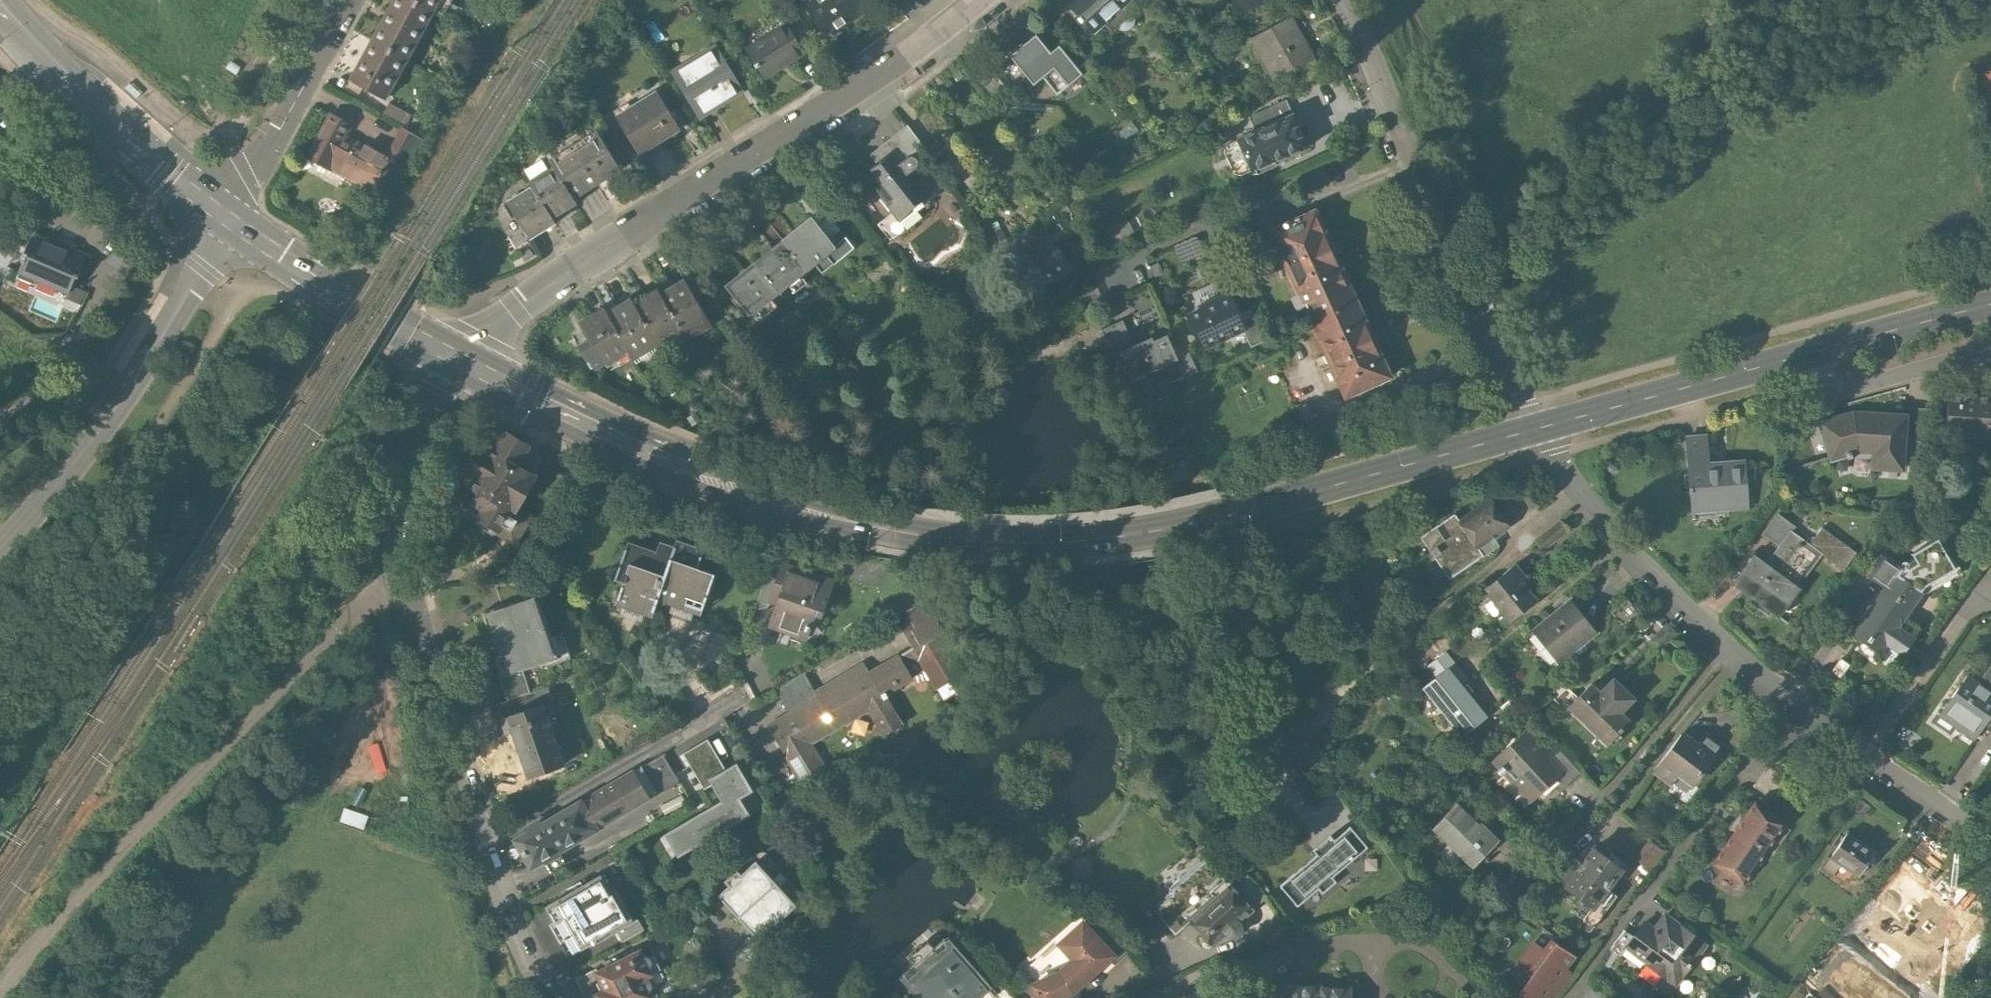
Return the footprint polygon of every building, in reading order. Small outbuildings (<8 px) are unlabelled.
[(374,36),(409,55),(433,11),(412,0),(394,0),(374,36)] [(433,11),(439,0),(412,0),(433,11)] [(823,36),(860,11),(852,0),(815,0),(803,8),(823,36)] [(1068,4),(1093,32),(1103,23),(1111,31),(1136,8),(1134,0),(1073,0),(1068,4)] [(782,18),(788,26),(805,53),(815,46),(793,11),(782,18)] [(1314,59),(1291,17),(1252,39),(1275,80),(1292,71),(1314,59)] [(788,26),(750,50),(766,77),(805,53),(788,26)] [(385,98),(409,55),(374,36),(351,79),(385,98)] [(1053,58),(1039,41),(1015,60),(1037,86),(1046,79),(1060,97),(1083,78),(1062,51),(1053,58)] [(719,49),(678,74),(702,114),(743,90),(719,49)] [(1323,76),(1314,59),(1292,71),(1302,88),(1323,76)] [(991,69),(975,80),(991,102),(1007,91),(991,69)] [(0,76),(0,93),(8,87),(0,76)] [(658,93),(618,118),(639,152),(679,127),(658,93)] [(1286,101),(1250,117),(1255,129),(1241,135),(1243,139),(1227,147),(1241,176),(1307,145),(1286,101)] [(390,103),(384,114),(405,126),(412,116),(390,103)] [(334,112),(308,156),(346,178),(365,146),(347,135),(354,123),(334,112)] [(872,155),(879,164),(898,149),(911,166),(929,152),(909,126),(872,155)] [(429,143),(404,129),(388,156),(400,163),(414,170),(429,143)] [(553,164),(556,167),(576,199),(624,168),(601,133),(553,164)] [(380,198),(400,163),(388,156),(367,143),(365,146),(346,178),(380,198)] [(879,164),(865,175),(900,220),(933,194),(911,166),(898,149),(879,164)] [(578,202),(576,199),(556,167),(531,183),(534,188),(554,218),(578,202)] [(557,222),(554,218),(534,188),(509,204),(531,238),(557,222)] [(1271,232),(1311,321),(1337,309),(1332,298),(1351,290),(1316,212),(1271,232)] [(812,217),(783,240),(807,269),(835,246),(812,217)] [(28,247),(34,237),(39,226),(23,219),(14,241),(28,247)] [(1073,274),(1041,229),(1001,257),(1029,297),(1054,279),(1058,284),(1073,274)] [(85,258),(34,237),(28,247),(17,277),(35,285),(38,278),(71,292),(73,285),(85,258)] [(778,292),(807,269),(783,240),(755,262),(778,292)] [(749,315),(778,292),(755,262),(726,285),(749,315)] [(686,280),(660,295),(684,333),(687,339),(713,323),(686,280)] [(91,293),(73,285),(71,292),(67,300),(84,308),(91,293)] [(661,347),(684,333),(660,295),(657,290),(635,304),(658,341),(661,347)] [(1390,377),(1351,290),(1332,298),(1337,309),(1311,321),(1345,397),(1390,377)] [(1246,327),(1230,293),(1190,311),(1206,346),(1246,327)] [(633,356),(658,341),(635,304),(631,299),(607,314),(628,348),(633,356)] [(603,363),(628,348),(607,314),(604,309),(579,324),(603,363)] [(1178,359),(1167,334),(1136,349),(1122,320),(1100,330),(1126,384),(1178,359)] [(1951,392),(1949,426),(1958,426),(1957,437),(1990,438),(1990,394),(1951,392)] [(1904,408),(1904,417),(1906,417),(1904,441),(1930,443),(1932,410),(1904,408)] [(1855,414),(1822,423),(1832,460),(1860,452),(1878,454),(1878,469),(1903,471),(1904,441),(1906,417),(1904,417),(1855,414)] [(536,445),(501,425),(487,449),(484,447),(471,469),(481,475),(467,498),(488,511),(481,523),(520,546),(536,518),(521,510),(542,475),(524,465),(536,445)] [(1706,437),(1689,438),(1694,511),(1747,507),(1745,463),(1708,465),(1706,437)] [(1462,525),(1455,516),(1423,539),(1451,580),(1484,557),(1479,549),(1510,527),(1494,503),(1462,525)] [(1763,535),(1780,548),(1792,533),(1795,529),(1778,516),(1763,535)] [(1822,529),(1810,546),(1822,556),(1844,572),(1857,554),(1822,529)] [(1753,556),(1732,585),(1779,620),(1801,591),(1798,588),(1822,556),(1810,546),(1792,533),(1780,548),(1767,566),(1753,556)] [(1956,570),(1938,540),(1912,555),(1915,561),(1905,567),(1903,570),(1900,569),(1886,589),(1853,636),(1879,654),(1886,645),(1901,655),(1903,656),(1914,640),(1897,628),(1925,588),(1956,570)] [(679,542),(676,549),(663,544),(659,554),(632,544),(618,581),(627,584),(618,607),(651,619),(658,600),(699,615),(714,575),(696,569),(703,551),(679,542)] [(1868,577),(1886,589),(1900,569),(1883,557),(1868,577)] [(831,582),(784,564),(770,601),(787,606),(780,624),(797,630),(803,613),(818,618),(831,582)] [(1518,568),(1488,591),(1513,623),(1539,602),(1523,583),(1527,580),(1518,568)] [(535,597),(488,613),(509,675),(540,664),(540,669),(570,658),(562,633),(550,636),(535,597)] [(930,599),(897,617),(914,648),(942,633),(933,615),(938,613),(930,599)] [(1598,635),(1569,599),(1532,628),(1561,665),(1598,635)] [(943,637),(914,654),(941,701),(970,684),(943,637)] [(1901,655),(1886,645),(1879,654),(1876,659),(1891,670),(1901,655)] [(770,726),(805,784),(827,771),(811,745),(870,710),(885,735),(901,725),(884,696),(913,679),(899,655),(870,672),(865,664),(815,693),(811,685),(804,674),(777,690),(783,701),(790,714),(770,726)] [(1851,665),(1841,659),(1831,674),(1841,680),(1851,665)] [(508,700),(529,692),(523,671),(501,678),(508,700)] [(1487,717),(1450,671),(1425,690),(1462,737),(1487,717)] [(1990,717),(1990,694),(1983,688),(1967,678),(1940,717),(1974,741),(1990,717)] [(1579,698),(1571,707),(1574,709),(1609,745),(1633,723),(1622,712),(1635,700),(1615,679),(1601,693),(1593,685),(1579,698)] [(1569,714),(1574,709),(1571,707),(1579,698),(1566,685),(1553,697),(1569,714)] [(548,687),(529,692),(508,700),(489,707),(498,732),(506,731),(502,719),(544,704),(548,715),(557,712),(548,687)] [(544,704),(502,719),(506,731),(512,728),(528,775),(564,763),(548,715),(544,704)] [(1527,733),(1496,762),(1532,802),(1560,777),(1564,773),(1552,761),(1527,733)] [(1681,737),(1655,773),(1671,785),(1678,775),(1694,787),(1722,749),(1705,737),(1696,748),(1681,737)] [(708,739),(683,754),(704,790),(712,785),(709,779),(726,769),(708,739)] [(1561,753),(1552,761),(1564,773),(1560,777),(1569,787),(1582,775),(1561,753)] [(666,755),(638,771),(655,799),(682,783),(666,755)] [(726,769),(709,779),(712,785),(721,801),(665,834),(665,835),(671,833),(683,852),(678,857),(750,815),(740,799),(753,791),(737,763),(726,769)] [(1793,784),(1770,769),(1757,789),(1780,804),(1793,784)] [(638,771),(587,801),(604,829),(655,799),(638,771)] [(530,834),(517,842),(534,871),(549,862),(551,867),(567,858),(564,852),(604,829),(587,801),(546,825),(543,820),(527,829),(530,834)] [(1873,809),(1863,801),(1857,808),(1867,816),(1873,809)] [(1755,804),(1713,865),(1743,886),(1785,825),(1755,804)] [(1460,806),(1435,831),(1474,870),(1501,843),(1483,825),(1481,828),(1460,806)] [(1331,836),(1313,851),(1317,855),(1280,886),(1298,907),(1319,889),(1323,894),(1337,882),(1333,878),(1368,848),(1351,827),(1335,840),(1331,836)] [(1850,837),(1834,861),(1861,878),(1876,854),(1850,837)] [(1625,872),(1595,850),(1567,889),(1597,911),(1625,872)] [(773,880),(756,861),(742,875),(737,870),(724,881),(729,886),(718,896),(738,918),(776,884),(773,880)] [(1177,938),(1192,924),(1211,945),(1251,910),(1208,862),(1173,892),(1173,898),(1163,906),(1162,920),(1177,938)] [(543,909),(571,958),(634,922),(605,873),(543,909)] [(780,873),(773,880),(776,884),(780,887),(787,880),(780,873)] [(1970,929),(1907,877),(1868,924),(1932,975),(1970,929)] [(780,887),(776,884),(738,918),(758,941),(764,935),(770,930),(774,934),(787,923),(783,918),(797,906),(780,887)] [(1707,946),(1667,917),(1656,932),(1646,924),(1636,939),(1627,950),(1677,987),(1707,946)] [(1073,994),(1114,956),(1082,921),(1057,944),(1072,961),(1058,974),(1029,986),(1035,997),(1065,997),(1073,994)] [(1619,961),(1627,950),(1636,939),(1627,932),(1611,954),(1619,961)] [(782,955),(764,935),(758,941),(740,958),(758,977),(782,955)] [(1005,989),(995,997),(944,939),(902,975),(923,997),(1013,997),(1005,989)] [(1505,982),(1523,997),(1545,997),(1546,997),(1557,997),(1575,974),(1566,968),(1574,957),(1552,942),(1545,952),(1534,944),(1505,982)] [(603,969),(605,974),(603,980),(602,981),(605,987),(606,987),(612,989),(614,992),(601,997),(658,997),(657,995),(662,992),(660,988),(671,983),(663,967),(656,971),(651,959),(643,955),(640,951),(603,969)] [(1285,985),(1284,997),(1350,997),(1351,989),(1285,985)]
